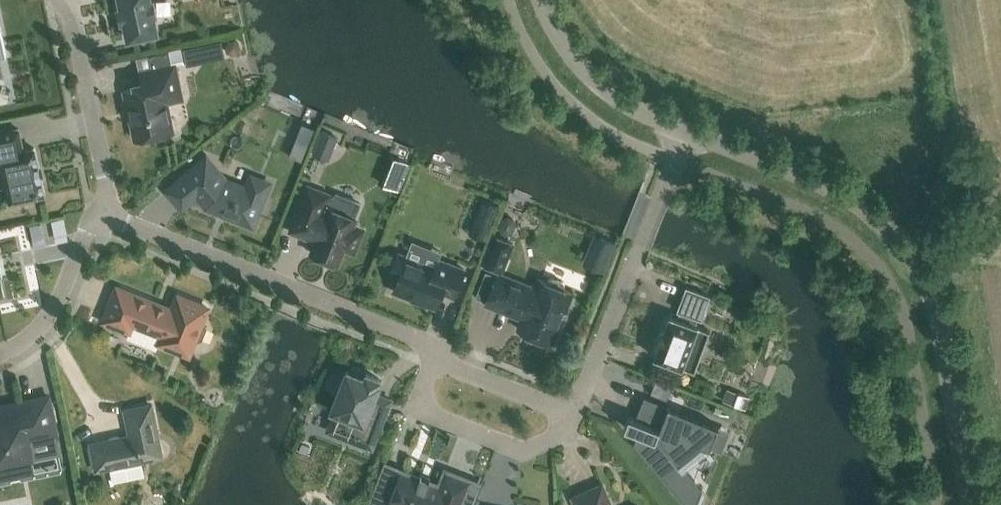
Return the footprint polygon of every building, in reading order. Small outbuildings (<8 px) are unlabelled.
[(121,7),(117,8),(120,21),(124,20),(128,38),(158,32),(154,14),(157,13),(154,0),(153,0),(151,0),(119,0),(121,7)] [(182,99),(175,64),(140,71),(143,86),(124,90),(128,109),(130,110),(132,117),(131,119),(135,139),(165,133),(173,131),(167,102),(182,99)] [(0,87),(0,103),(12,101),(9,85),(0,87)] [(175,118),(189,116),(187,101),(173,102),(175,118)] [(18,129),(0,133),(0,164),(2,163),(10,202),(44,195),(34,148),(23,151),(18,129)] [(335,136),(321,131),(311,156),(326,161),(335,136)] [(226,180),(207,157),(182,178),(206,207),(253,226),(258,213),(255,209),(260,198),(261,198),(260,197),(264,196),(267,188),(264,181),(257,178),(249,181),(247,188),(226,180)] [(404,187),(412,164),(397,159),(389,182),(404,187)] [(302,203),(291,231),(316,241),(311,253),(338,263),(345,246),(349,246),(352,246),(356,243),(358,240),(358,236),(358,232),(355,229),(352,227),(356,218),(362,202),(335,192),(334,196),(308,186),(302,203)] [(515,244),(493,236),(481,265),(503,274),(515,244)] [(616,245),(594,236),(581,266),(604,276),(616,245)] [(434,268),(398,253),(390,274),(398,278),(393,290),(436,307),(442,291),(454,296),(465,270),(438,259),(434,268)] [(535,288),(498,274),(486,303),(523,318),(519,329),(552,342),(559,324),(562,325),(568,310),(565,309),(572,292),(564,289),(565,285),(564,282),(552,277),(549,279),(547,282),(539,279),(535,288)] [(173,309),(117,287),(104,321),(130,331),(132,324),(162,335),(159,343),(189,354),(195,339),(198,340),(202,339),(206,328),(205,324),(201,323),(207,307),(178,296),(173,309)] [(709,296),(687,287),(678,310),(681,311),(678,319),(670,315),(665,329),(663,328),(657,343),(659,343),(654,357),(695,372),(705,344),(693,339),(698,326),(695,325),(698,317),(701,318),(709,296)] [(357,371),(353,371),(350,372),(347,371),(345,377),(340,376),(336,378),(336,379),(333,382),(333,387),(332,387),(334,391),(338,394),(332,410),(350,417),(342,435),(372,447),(387,408),(372,402),(379,384),(378,383),(379,379),(367,374),(365,378),(362,377),(361,374),(357,371)] [(32,455),(58,449),(55,434),(57,433),(49,396),(0,407),(0,462),(32,455)] [(644,396),(636,418),(629,415),(624,427),(638,433),(634,444),(684,504),(697,504),(703,490),(685,468),(710,448),(719,426),(644,396)] [(161,456),(151,405),(125,410),(131,436),(92,444),(97,469),(161,456)] [(372,504),(474,504),(482,486),(446,472),(440,488),(429,484),(431,479),(430,479),(429,481),(421,478),(422,476),(421,476),(419,480),(401,473),(397,483),(383,477),(372,504)] [(602,486),(575,498),(578,504),(610,504),(602,486)]
